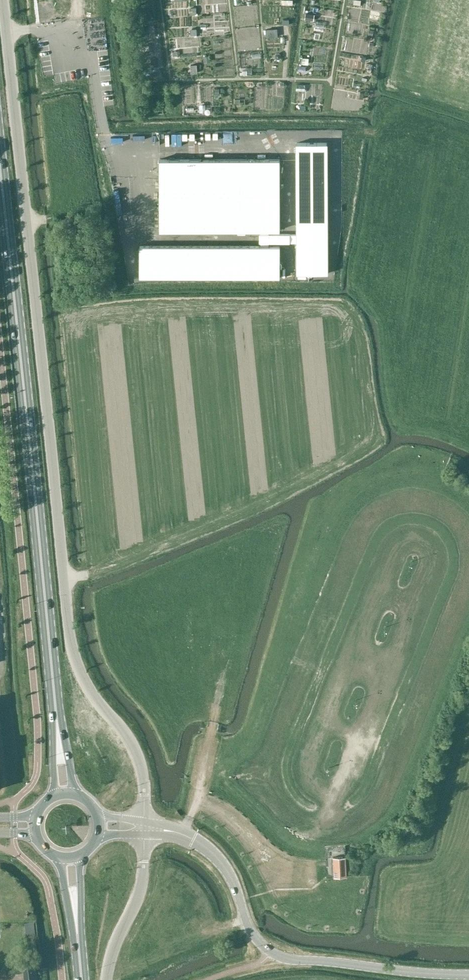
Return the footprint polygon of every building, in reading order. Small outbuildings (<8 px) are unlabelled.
[(166,12),(194,13),(194,0),(166,0),(166,12)] [(321,30),(322,25),(313,24),(312,28),(304,27),(303,33),(313,35),(314,29),(321,30)] [(266,39),(276,38),(275,28),(264,30),(266,39)] [(322,59),(304,59),(304,73),(323,72),(322,59)] [(344,104),(344,90),(334,90),(334,104),(344,104)] [(159,159),(160,229),(262,229),(262,233),(260,233),(259,241),(262,241),(262,245),(140,245),(139,246),(139,276),(140,276),(280,276),(280,275),(280,246),(280,245),(268,245),(268,241),(297,241),(297,272),(297,273),(328,273),(328,272),(327,142),(297,142),(297,143),(297,234),(290,234),(290,233),(268,233),(268,229),(280,229),(280,159),(279,158),(160,159),(159,159)] [(346,855),(345,855),(333,855),(334,876),(347,876),(346,856),(346,855)]
